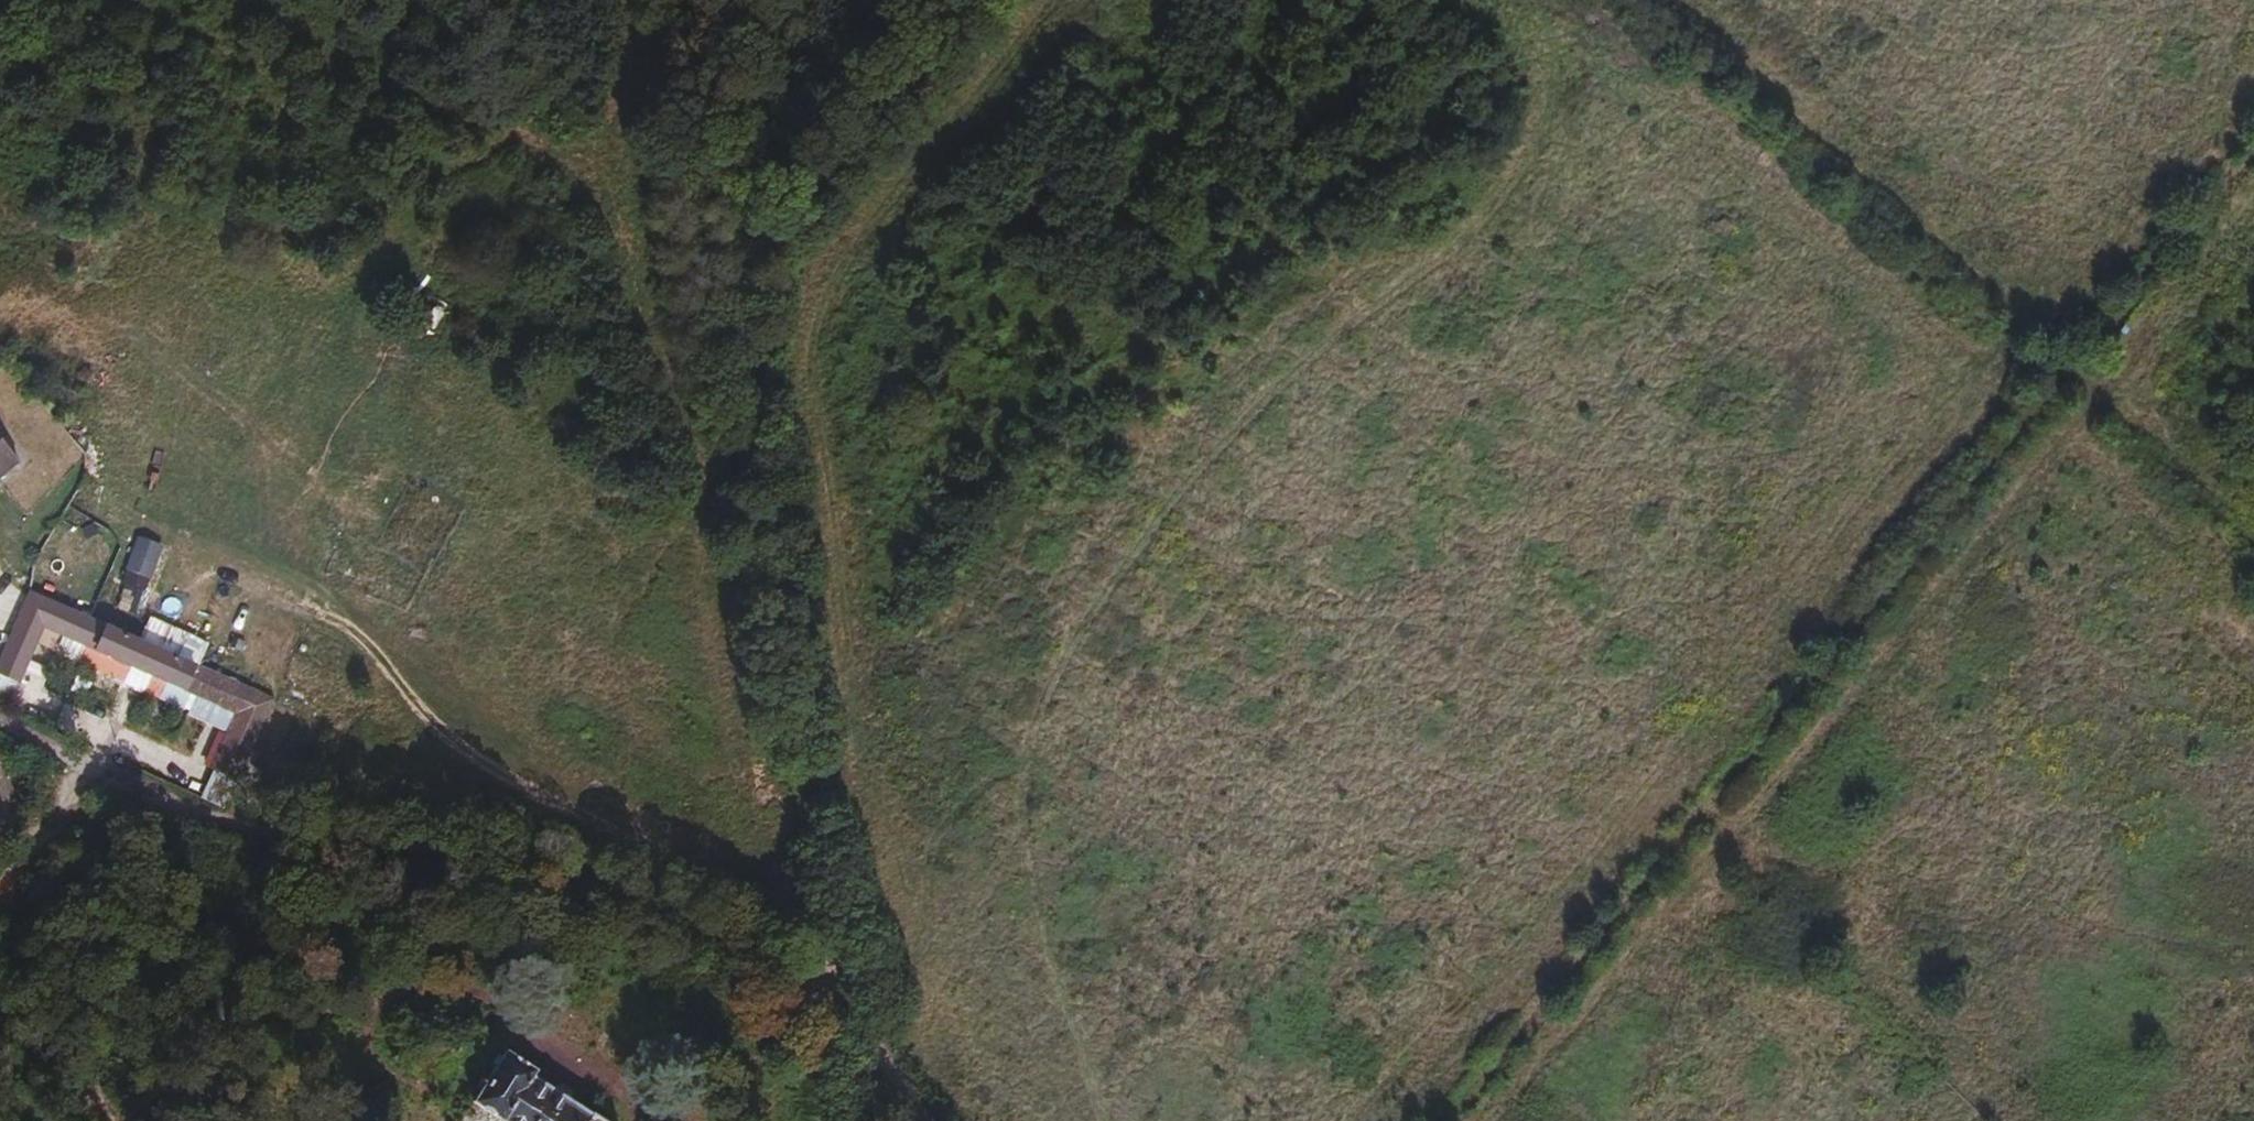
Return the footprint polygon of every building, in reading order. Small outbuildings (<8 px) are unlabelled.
[(130,569),(149,574),(157,546),(139,540),(130,569)] [(41,595),(47,580),(35,575),(29,590),(41,595)] [(41,595),(29,590),(0,654),(0,672),(18,679),(42,626),(236,712),(213,767),(238,778),(270,698),(41,595)] [(531,1077),(535,1071),(504,1051),(470,1104),(497,1120),(601,1120),(531,1077)]
